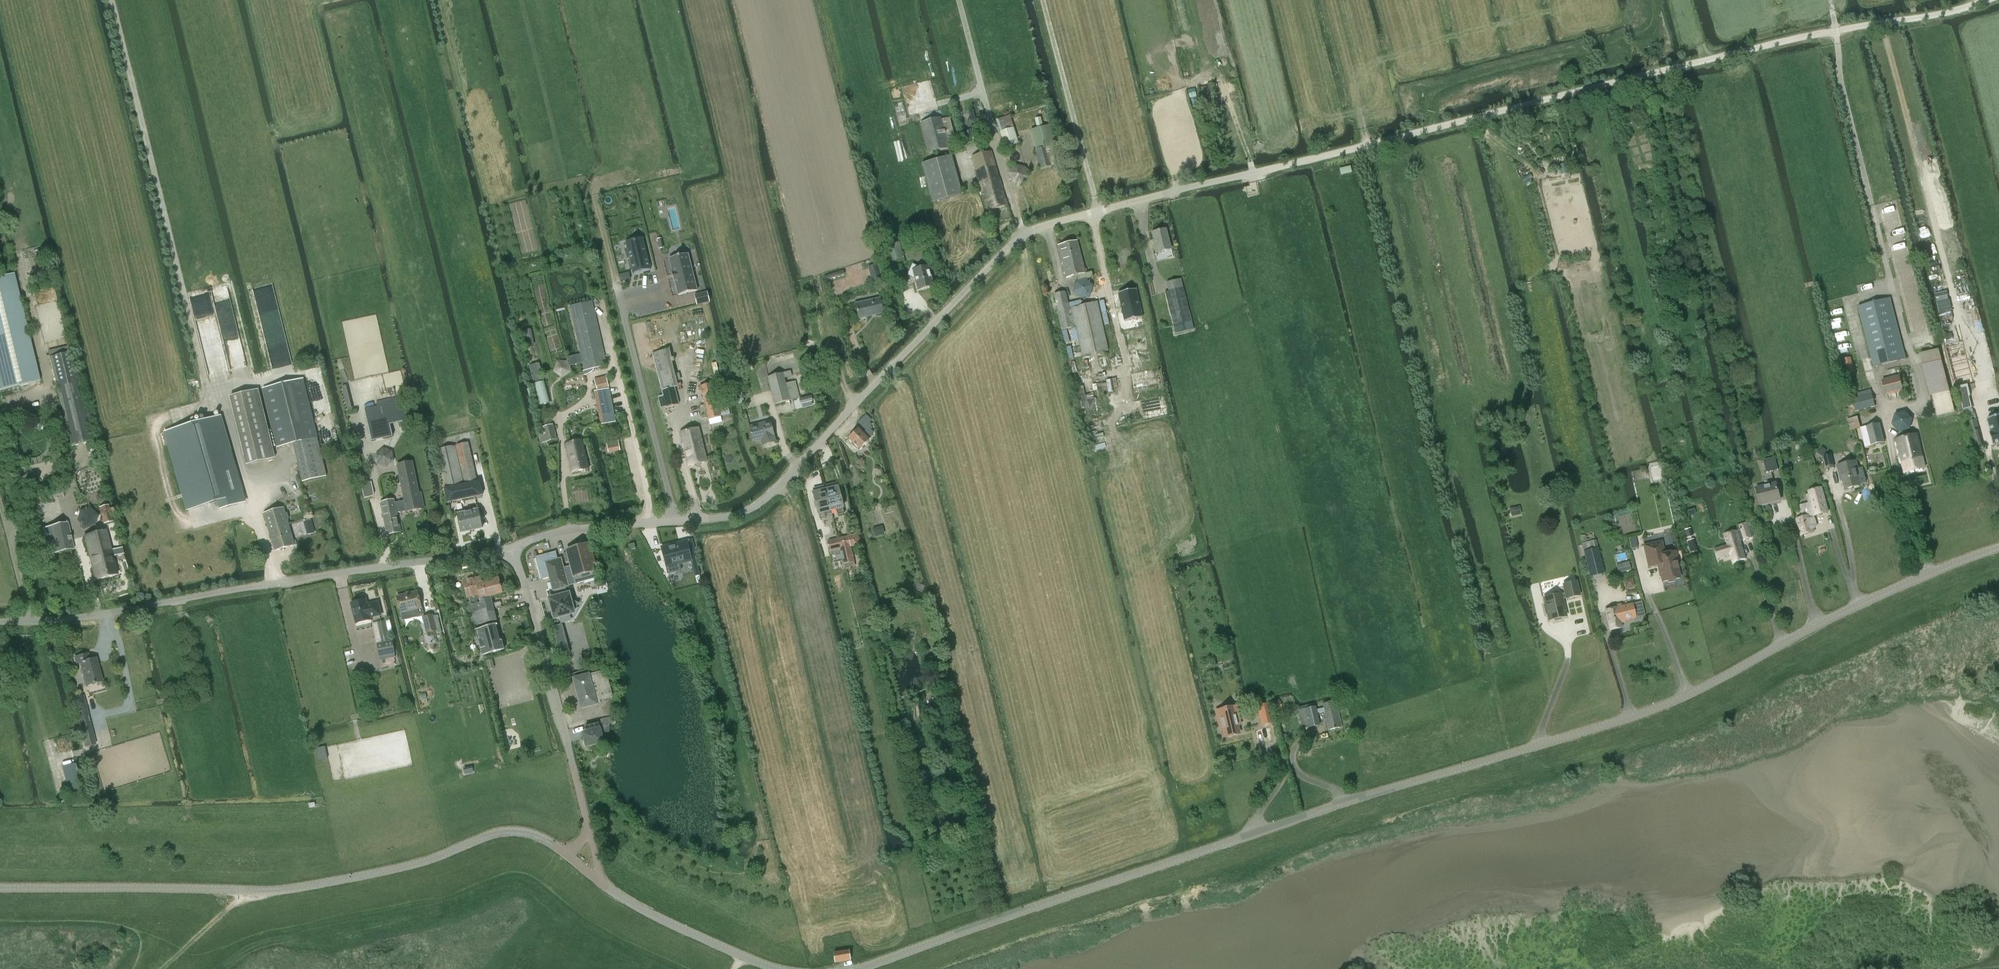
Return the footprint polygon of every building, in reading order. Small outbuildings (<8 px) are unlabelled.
[(1210,86),(1199,88),(1200,96),(1212,93),(1210,86)] [(1635,116),(1627,118),(1629,125),(1637,123),(1635,116)] [(949,147),(957,145),(950,119),(942,121),(941,118),(921,124),(929,155),(949,149),(949,147)] [(1040,118),(1034,119),(1036,129),(1042,127),(1040,118)] [(1036,129),(1031,130),(1036,150),(1035,150),(1040,170),(1052,167),(1060,164),(1050,125),(1042,127),(1036,129)] [(1018,144),(1013,128),(999,132),(1004,148),(1018,144)] [(988,211),(1007,205),(991,152),(972,157),(988,211)] [(952,156),(922,164),(933,202),(962,194),(952,156)] [(1021,184),(1028,177),(1024,168),(1015,166),(1009,173),(1011,181),(1021,184)] [(1350,166),(1339,169),(1341,175),(1352,172),(1351,168),(1350,166)] [(1156,253),(1171,249),(1166,229),(1152,232),(1155,244),(1154,245),(1156,253)] [(626,242),(625,242),(633,274),(634,273),(633,272),(650,268),(650,269),(651,269),(643,238),(642,238),(642,239),(626,243),(626,242)] [(1066,278),(1084,274),(1077,241),(1058,246),(1066,278)] [(900,250),(898,243),(886,245),(888,253),(890,262),(903,259),(900,250)] [(688,254),(669,258),(673,273),(672,273),(673,281),(675,281),(678,295),(697,291),(688,254)] [(882,280),(878,264),(868,267),(871,283),(882,280)] [(918,290),(933,286),(927,266),(918,268),(918,267),(912,265),(908,275),(915,278),(918,290)] [(825,281),(845,275),(844,270),(824,276),(825,281)] [(629,272),(618,275),(619,283),(631,280),(629,272)] [(15,275),(0,279),(0,391),(41,381),(15,275)] [(1081,299),(1091,296),(1093,286),(1086,279),(1075,282),(1073,292),(1081,299)] [(1175,334),(1192,330),(1182,288),(1165,292),(1175,334)] [(1135,289),(1118,293),(1124,322),(1142,318),(1135,289)] [(705,292),(695,294),(697,305),(708,303),(709,302),(706,291),(705,292)] [(1906,358),(1890,297),(1858,305),(1874,366),(1906,358)] [(859,319),(883,313),(880,299),(856,304),(859,319)] [(587,371),(606,366),(592,302),(569,307),(584,371),(587,371)] [(1941,359),(1938,349),(1920,354),(1923,364),(1931,396),(1933,395),(1939,416),(1955,412),(1941,359)] [(92,441),(71,353),(50,358),(72,446),(92,441)] [(582,364),(580,354),(579,355),(568,357),(567,357),(568,361),(557,361),(553,372),(563,378),(572,372),(572,370),(570,366),(580,364),(582,364)] [(1850,358),(1843,359),(1845,366),(1852,365),(1850,358)] [(679,404),(675,387),(677,387),(672,369),(657,373),(663,400),(659,401),(661,409),(679,404)] [(783,373),(767,377),(774,404),(796,399),(799,398),(795,384),(786,386),(784,378),(792,376),(791,371),(783,373)] [(736,374),(733,375),(734,380),(733,380),(735,387),(734,387),(736,392),(739,404),(744,402),(736,374)] [(1886,394),(1903,390),(1899,375),(1882,380),(1886,394)] [(606,376),(594,379),(596,390),(609,387),(606,376)] [(292,382),(263,389),(278,448),(285,446),(294,479),(325,472),(316,438),(302,379),(297,381),(292,382)] [(540,405),(549,402),(544,381),(535,384),(540,405)] [(720,416),(729,414),(728,408),(719,411),(718,406),(724,405),(718,382),(700,386),(708,419),(720,416)] [(1968,385),(1956,388),(1958,393),(1960,404),(1961,409),(1971,407),(1968,396),(1970,395),(1968,385)] [(604,424),(616,422),(609,389),(597,391),(604,424)] [(258,390),(229,397),(246,465),(275,458),(258,390)] [(1855,411),(1875,406),(1872,393),(1852,399),(1855,411)] [(380,406),(365,409),(372,441),(392,437),(389,424),(408,420),(404,401),(380,406)] [(1895,414),(1893,424),(1900,432),(1910,429),(1913,419),(1905,411),(1895,414)] [(1974,413),(1966,415),(1970,432),(1972,432),(1979,430),(1974,413)] [(869,438),(873,433),(868,428),(871,426),(867,422),(870,419),(865,415),(857,423),(865,431),(863,433),(869,438)] [(220,416),(166,432),(188,510),(219,501),(221,509),(244,502),(220,416)] [(1988,419),(1992,434),(1990,434),(1993,444),(1998,442),(1998,416),(1988,419)] [(1851,430),(1861,427),(1858,417),(1848,420),(1851,430)] [(770,421),(769,421),(749,427),(753,442),(766,439),(767,444),(775,442),(770,421)] [(1880,423),(1860,428),(1865,447),(1885,442),(1880,423)] [(542,427),(544,434),(542,435),(540,435),(542,443),(543,443),(557,440),(553,425),(542,427)] [(688,466),(706,462),(698,427),(680,432),(688,466)] [(859,449),(868,440),(858,430),(849,439),(859,449)] [(1979,430),(1972,432),(1976,449),(1984,447),(1979,430)] [(1905,473),(1926,468),(1917,434),(1897,439),(1905,473)] [(607,453),(619,450),(617,440),(605,443),(607,453)] [(572,473),(588,469),(581,441),(565,445),(572,473)] [(444,489),(446,499),(447,503),(482,495),(479,481),(477,481),(468,443),(436,450),(445,489),(444,489)] [(1822,447),(1818,453),(1822,456),(1827,451),(1822,447)] [(1827,469),(1834,467),(1831,455),(1824,456),(1827,469)] [(1778,470),(1775,458),(1763,461),(1766,473),(1778,470)] [(1856,461),(1841,465),(1838,466),(1840,475),(1842,475),(1845,489),(1861,485),(1857,470),(1858,469),(1856,461)] [(420,493),(413,462),(398,465),(405,501),(395,503),(395,500),(381,502),(388,535),(401,533),(397,513),(407,511),(408,512),(425,508),(422,493),(420,493)] [(1791,465),(1784,466),(1786,474),(1793,472),(1791,465)] [(859,478),(853,478),(856,492),(862,490),(859,478)] [(372,497),(373,494),(371,482),(361,485),(363,498),(372,497)] [(826,485),(827,490),(825,490),(827,499),(830,510),(837,509),(838,515),(844,513),(842,507),(843,507),(838,487),(837,487),(836,483),(826,485)] [(1756,488),(1759,499),(1760,505),(1780,500),(1780,499),(1776,483),(1756,488)] [(1800,506),(1803,518),(1798,520),(1802,535),(1813,532),(1812,527),(1816,526),(1814,518),(1815,515),(1828,512),(1821,488),(1808,492),(1811,502),(1800,506)] [(827,499),(825,490),(813,493),(818,513),(819,513),(821,519),(826,518),(825,512),(830,510),(827,499)] [(104,523),(112,521),(111,515),(109,509),(108,505),(99,507),(104,523)] [(1518,507),(1510,509),(1511,517),(1519,515),(1518,507)] [(80,510),(77,521),(85,529),(96,526),(99,516),(91,508),(80,510)] [(284,508),(275,511),(264,514),(270,533),(290,527),(284,508)] [(462,533),(483,528),(478,509),(458,514),(462,533)] [(48,555),(74,549),(68,522),(42,528),(48,555)] [(1747,523),(1740,525),(1744,540),(1752,538),(1751,538),(1755,536),(1751,522),(1748,524),(1747,523)] [(290,527),(270,533),(275,551),(295,545),(290,527)] [(1690,528),(1684,530),(1687,538),(1688,541),(1686,541),(1690,553),(1697,551),(1693,539),(1691,540),(1690,537),(1692,536),(1690,528)] [(124,553),(122,547),(121,547),(111,550),(106,530),(85,535),(96,580),(118,574),(113,556),(121,554),(124,553)] [(1728,545),(1715,549),(1717,558),(1731,554),(1733,563),(1745,559),(1740,541),(1744,540),(1741,530),(1738,532),(1738,531),(1725,534),(1728,545)] [(848,537),(838,539),(841,549),(842,554),(844,564),(846,570),(856,567),(854,561),(848,537)] [(687,541),(661,547),(668,573),(681,570),(680,564),(696,560),(693,549),(694,549),(692,539),(687,541)] [(838,540),(829,542),(832,551),(832,552),(840,550),(840,549),(838,540)] [(1595,540),(1582,544),(1584,551),(1597,548),(1595,540)] [(1664,554),(1661,542),(1644,546),(1649,568),(1658,565),(1662,582),(1668,581),(1668,583),(1675,581),(1674,579),(1680,578),(1677,564),(1678,564),(1675,551),(1664,554)] [(589,544),(567,550),(571,566),(576,582),(594,577),(595,578),(594,571),(596,571),(589,544)] [(1604,573),(1597,548),(1584,551),(1590,577),(1604,573)] [(556,552),(537,558),(543,579),(550,577),(554,589),(555,589),(557,597),(550,599),(553,609),(551,609),(553,616),(555,615),(555,618),(560,616),(562,622),(571,620),(569,614),(576,602),(571,599),(569,594),(567,594),(565,587),(576,584),(576,582),(571,566),(563,568),(561,559),(558,560),(556,552)] [(841,559),(833,561),(835,568),(842,566),(841,559)] [(1629,562),(1617,565),(1619,573),(1631,570),(1629,562)] [(474,614),(494,609),(491,597),(503,593),(499,578),(483,582),(481,576),(464,581),(469,598),(471,597),(472,601),(471,601),(474,614)] [(1576,581),(1563,584),(1566,593),(1567,598),(1567,599),(1580,596),(1576,581)] [(417,591),(397,597),(401,612),(403,620),(423,615),(421,607),(417,591)] [(1545,604),(1543,604),(1546,614),(1548,614),(1549,620),(1554,619),(1554,621),(1562,620),(1561,618),(1566,617),(1562,599),(1567,598),(1566,593),(1561,594),(1560,593),(1544,597),(1545,604)] [(351,604),(357,624),(372,620),(372,618),(382,615),(379,602),(368,604),(367,600),(351,604)] [(1620,621),(1645,616),(1642,602),(1617,607),(1616,605),(1614,605),(1614,608),(1605,610),(1610,630),(1622,627),(1620,621)] [(494,609),(474,614),(472,614),(475,625),(497,620),(495,609),(494,609)] [(433,615),(423,617),(426,634),(437,631),(437,633),(441,632),(437,615),(433,616),(433,615)] [(386,621),(378,622),(382,642),(390,641),(388,634),(393,633),(390,620),(386,621)] [(483,655),(504,649),(498,624),(476,630),(483,655)] [(900,646),(904,642),(903,637),(897,636),(894,639),(895,644),(900,646)] [(395,654),(392,641),(377,644),(379,657),(395,654)] [(86,685),(102,681),(98,665),(96,666),(94,659),(90,660),(88,654),(75,657),(77,664),(80,663),(86,685)] [(610,714),(614,699),(606,670),(589,675),(574,679),(582,708),(600,703),(604,716),(610,714)] [(96,745),(83,697),(72,699),(84,748),(96,745)] [(1323,708),(1316,710),(1317,713),(1317,714),(1324,712),(1328,730),(1342,727),(1338,708),(1336,708),(1335,702),(1322,704),(1323,708)] [(1279,703),(1273,704),(1276,716),(1282,715),(1279,703)] [(1315,707),(1304,710),(1309,727),(1320,724),(1317,714),(1317,713),(1316,710),(1315,707)] [(1236,708),(1216,712),(1220,730),(1223,729),(1225,737),(1239,733),(1236,721),(1239,720),(1236,708)] [(1270,710),(1259,712),(1262,724),(1273,722),(1270,710)] [(605,718),(598,720),(599,724),(585,727),(588,736),(584,737),(587,747),(603,742),(599,727),(607,725),(605,718)] [(835,963),(850,960),(849,950),(834,952),(835,963)]
